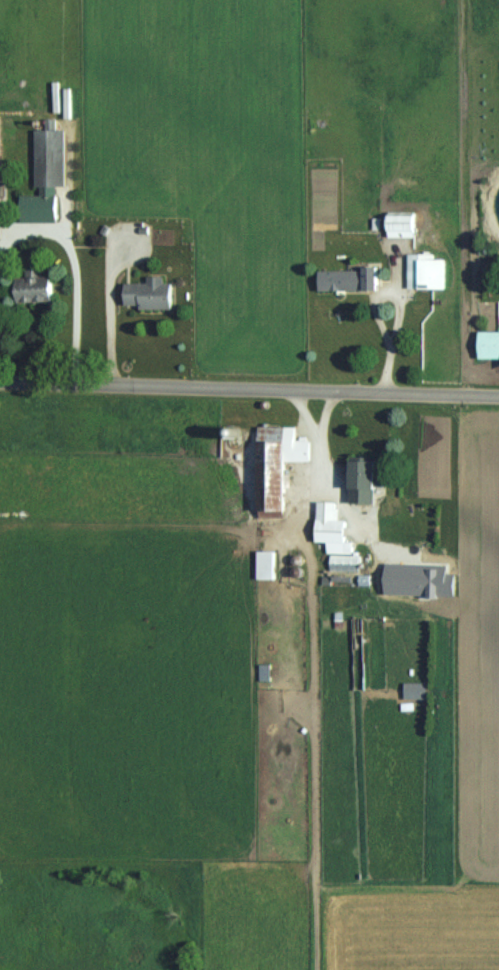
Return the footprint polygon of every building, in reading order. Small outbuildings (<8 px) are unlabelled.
[(65,128),(54,128),(54,119),(48,119),(48,128),(36,128),(36,194),(21,194),(21,221),(57,220),(57,185),(65,185),(65,128)] [(416,211),(389,211),(389,236),(416,236),(416,211)] [(445,257),(434,257),(434,252),(408,252),(408,288),(445,288),(445,257)] [(368,290),(368,284),(379,284),(379,268),(320,267),(320,289),(368,290)] [(18,272),(19,302),(54,301),(53,275),(40,275),(40,272),(18,272)] [(173,307),(173,282),(164,282),(164,276),(148,276),(148,282),(126,282),(126,307),(173,307)] [(480,330),(480,357),(498,357),(498,330),(480,330)] [(259,511),(286,511),(286,459),(309,459),(309,439),(296,439),(296,425),(259,425),(259,511)] [(377,456),(351,456),(351,502),(377,502),(377,456)] [(360,570),(361,554),(352,554),(352,540),(345,540),(346,519),(337,518),(337,501),(317,500),(316,541),(328,541),(328,552),(331,552),(330,569),(360,570)] [(256,569),(257,541),(278,542),(277,569),(256,569)] [(430,568),(430,555),(397,555),(397,568),(430,568)] [(270,679),(271,664),(260,664),(260,679),(270,679)]
